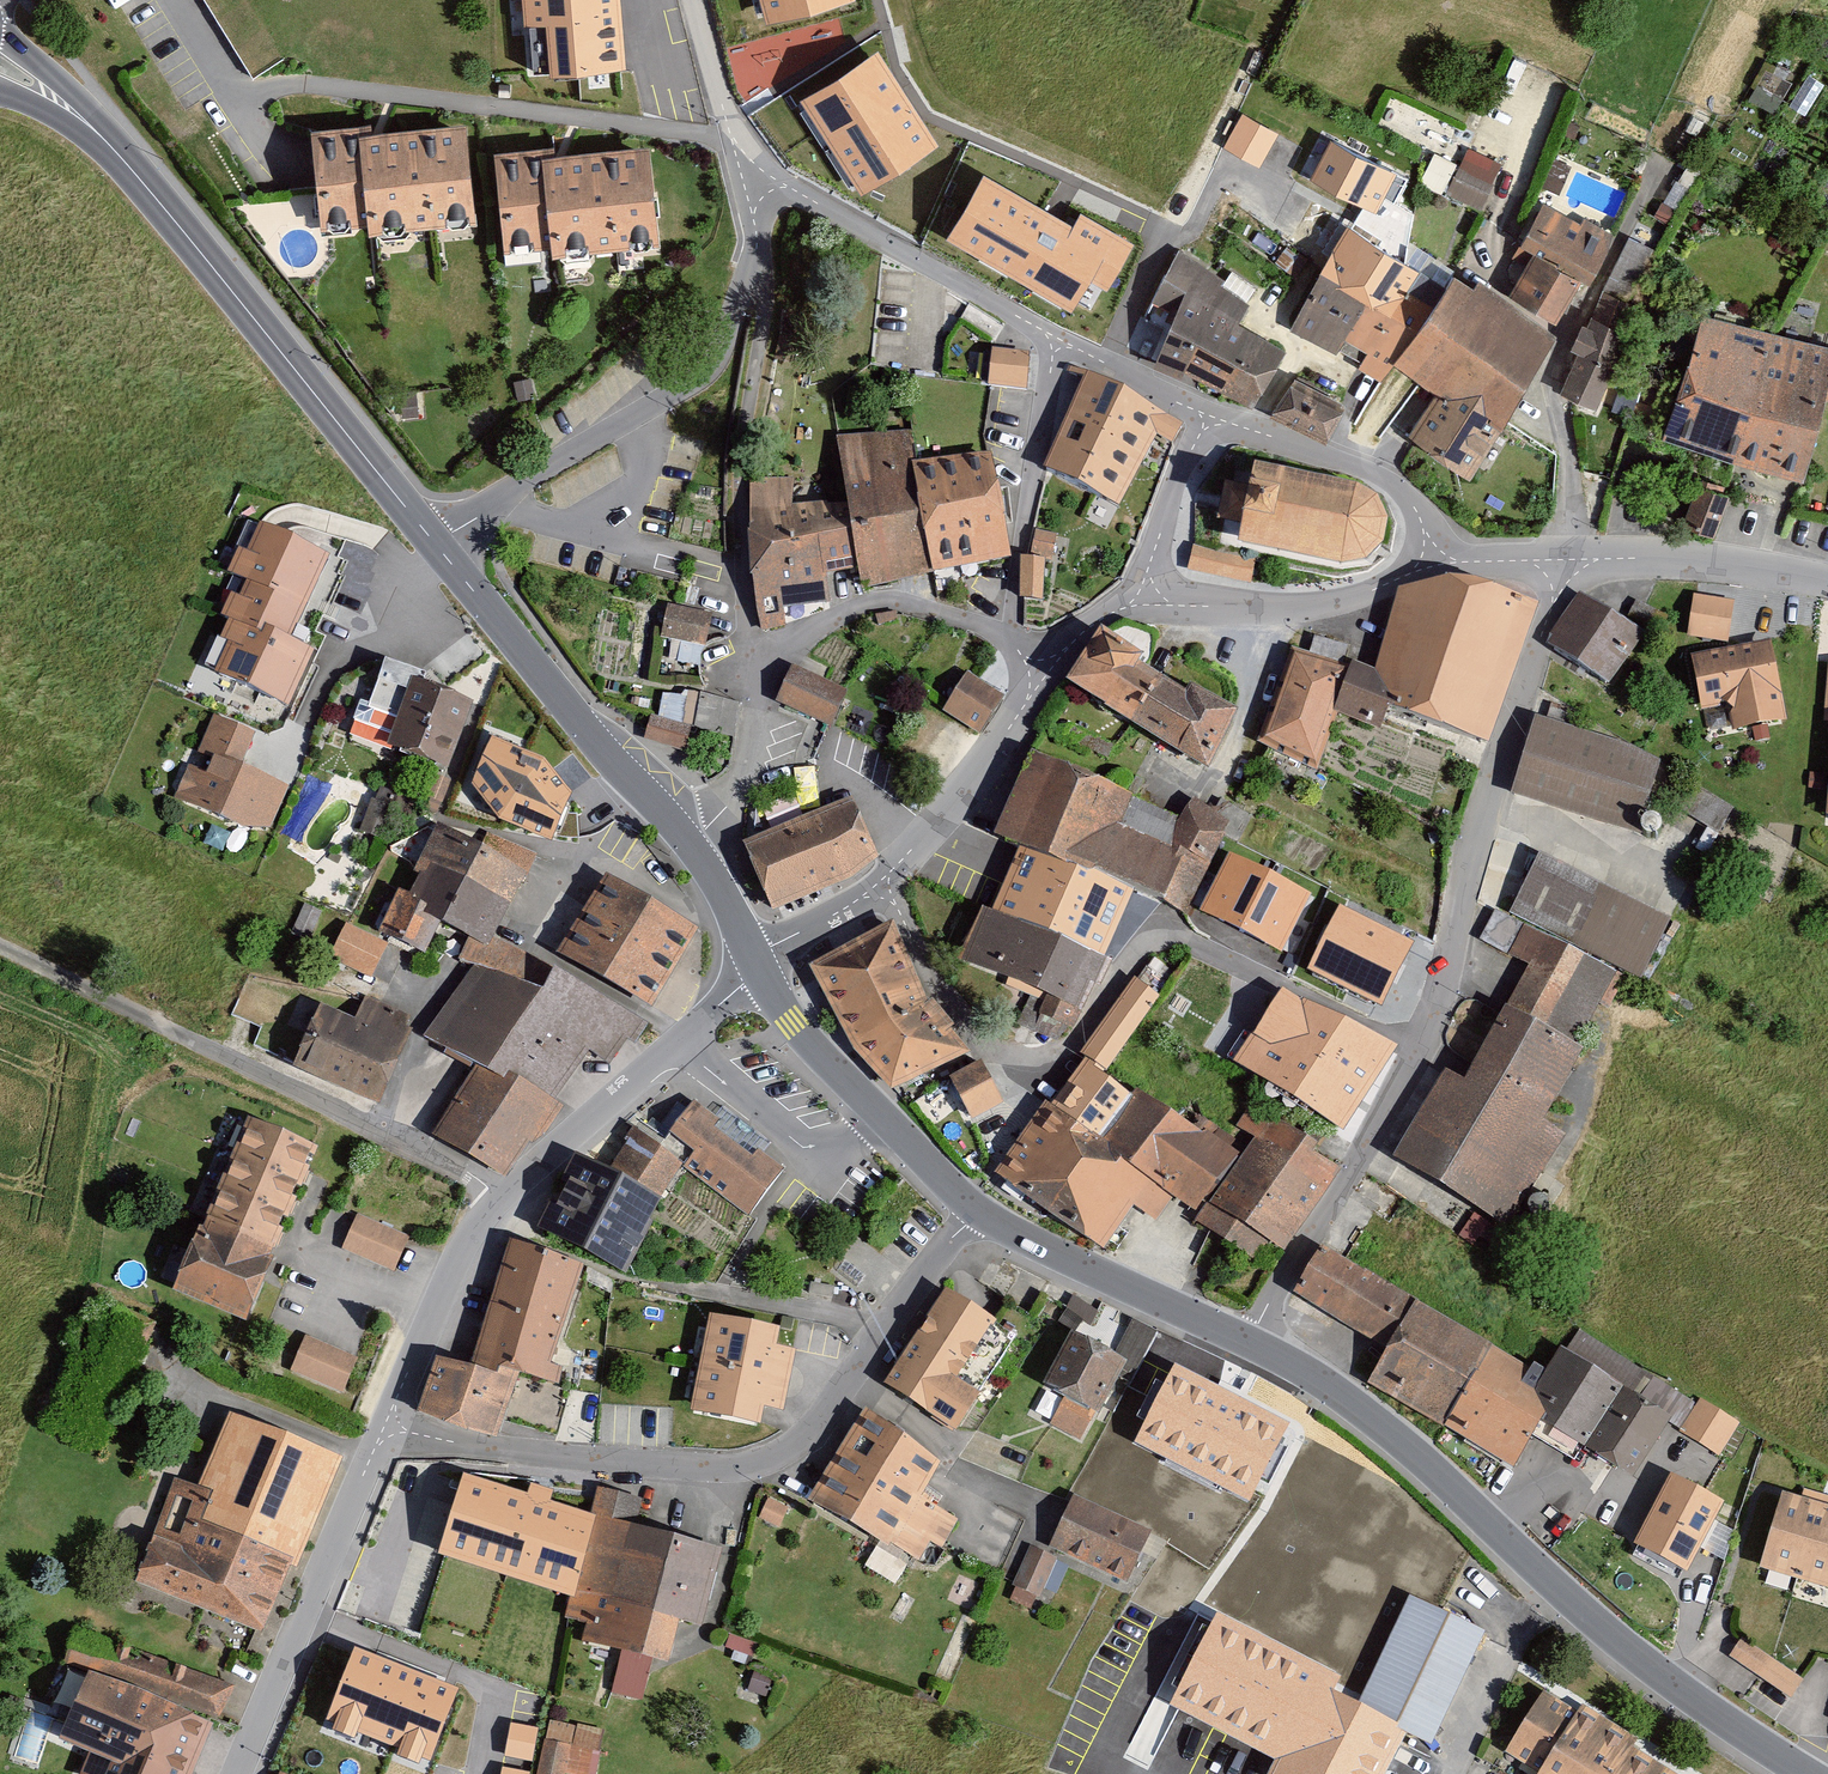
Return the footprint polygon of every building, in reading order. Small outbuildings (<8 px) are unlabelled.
[(528,74),(625,67),(620,0),(523,0),(528,74)] [(765,25),(854,1),(854,0),(758,0),(765,25)] [(799,101),(861,196),(939,146),(878,51),(799,101)] [(1225,144),(1263,163),(1280,129),(1243,110),(1225,144)] [(320,223),(368,219),(369,226),(476,217),(467,116),(371,125),(370,119),(311,124),(320,223)] [(657,239),(648,140),(555,148),(554,140),(494,146),(503,245),(552,240),(552,248),(657,239)] [(1394,175),(1331,146),(1313,183),(1377,212),(1394,175)] [(1463,163),(1434,153),(1423,182),(1486,205),(1502,160),(1469,148),(1463,163)] [(983,174),(945,242),(1073,315),(1090,286),(1107,295),(1135,245),(1081,214),(1074,226),(983,174)] [(1520,239),(1539,250),(1585,275),(1590,278),(1613,236),(1543,197),(1520,239)] [(1657,248),(1629,235),(1612,271),(1640,285),(1657,248)] [(1249,301),(1178,248),(1156,288),(1178,298),(1169,318),(1152,356),(1196,376),(1253,400),(1265,381),(1286,346),(1235,318),(1249,301)] [(1539,250),(1513,294),(1557,320),(1585,275),(1539,250)] [(1337,348),(1367,293),(1322,264),(1290,326),(1337,348)] [(1417,319),(1395,356),(1437,385),(1501,421),(1566,325),(1557,320),(1513,294),(1452,267),(1417,319)] [(1380,377),(1395,356),(1417,319),(1367,293),(1337,348),(1380,377)] [(1630,319),(1591,305),(1577,344),(1583,346),(1567,388),(1600,400),(1630,319)] [(1701,311),(1670,438),(1709,448),(1802,471),(1819,403),(1821,395),(1827,397),(1827,343),(1701,311)] [(1031,351),(992,347),(988,385),(1027,388),(1031,351)] [(1086,374),(1047,467),(1118,504),(1155,432),(1172,441),(1182,422),(1086,374)] [(1327,438),(1344,403),(1288,376),(1272,411),(1327,438)] [(1501,421),(1437,385),(1409,433),(1469,474),(1501,421)] [(934,571),(912,462),(913,429),(836,435),(847,500),(858,568),(861,589),(894,581),(934,571)] [(912,462),(934,571),(1011,556),(1003,514),(991,451),(912,462)] [(1225,481),(1218,519),(1242,523),(1238,542),(1340,560),(1363,554),(1379,540),(1386,513),(1376,496),(1356,483),(1253,461),(1249,485),(1225,481)] [(829,601),(825,575),(816,504),(791,504),(794,476),(774,476),(750,476),(750,530),(762,630),(786,624),(783,608),(805,605),(829,601)] [(1694,482),(1680,520),(1709,530),(1724,492),(1694,482)] [(825,575),(858,568),(847,500),(816,504),(825,575)] [(291,638),(330,554),(260,522),(247,550),(239,547),(227,571),(247,580),(240,596),(232,592),(221,614),(230,618),(221,637),(229,641),(215,671),(289,706),(315,650),(291,638)] [(1036,529),(1031,552),(1051,557),(1056,534),(1036,529)] [(1194,545),(1186,568),(1250,579),(1252,558),(1194,545)] [(1023,555),(1021,598),(1043,599),(1045,556),(1023,555)] [(1533,618),(1538,603),(1491,584),(1450,579),(1398,593),(1375,670),(1351,663),(1336,712),(1381,728),(1390,704),(1489,741),(1495,725),(1533,618)] [(1610,681),(1642,632),(1583,593),(1550,642),(1610,681)] [(1693,596),(1688,634),(1727,640),(1733,602),(1693,596)] [(667,604),(661,634),(705,643),(711,613),(667,604)] [(1143,653),(1100,629),(1069,683),(1208,761),(1239,708),(1193,682),(1185,697),(1134,669),(1143,653)] [(1769,641),(1691,658),(1703,712),(1726,707),(1731,728),(1785,716),(1769,641)] [(1351,663),(1293,646),(1257,740),(1317,769),(1336,712),(1351,663)] [(792,664),(777,699),(835,723),(847,689),(792,664)] [(968,672),(943,709),(979,733),(1004,696),(968,672)] [(449,766),(470,700),(414,682),(392,748),(449,766)] [(698,693),(693,725),(735,737),(741,702),(698,693)] [(254,732),(213,715),(178,800),(242,827),(270,828),(288,782),(241,763),(254,732)] [(650,716),(645,737),(682,751),(690,725),(650,716)] [(1535,716),(1511,794),(1640,833),(1661,761),(1631,744),(1535,716)] [(545,759),(492,737),(472,784),(499,820),(551,839),(572,794),(545,759)] [(996,836),(1009,841),(1129,889),(1167,904),(1186,855),(1209,864),(1225,826),(1031,749),(996,836)] [(853,798),(744,843),(773,907),(854,874),(879,855),(853,798)] [(487,946),(537,854),(439,823),(387,936),(425,954),(440,921),(487,946)] [(1009,841),(983,905),(1104,953),(1129,889),(1009,841)] [(1229,848),(1199,907),(1282,950),(1312,892),(1229,848)] [(1672,920),(1542,849),(1508,912),(1525,921),(1623,974),(1638,982),(1672,920)] [(651,1007),(699,928),(606,873),(559,952),(651,1007)] [(1416,940),(1340,904),(1308,969),(1384,1005),(1416,940)] [(1104,953),(983,905),(962,957),(1083,1005),(1104,953)] [(372,976),(388,943),(344,922),(329,956),(372,976)] [(897,922),(811,961),(846,1031),(854,1048),(893,1089),(939,1065),(970,1049),(930,997),(897,922)] [(1518,1173),(1608,1009),(1513,957),(1423,1121),(1518,1173)] [(475,1066),(432,1134),(505,1177),(522,1154),(530,1141),(545,1134),(563,1106),(554,1100),(560,1092),(589,1050),(609,1064),(628,1039),(634,1043),(649,1022),(555,966),(543,988),(476,964),(424,1036),(475,1066)] [(1161,998),(1134,980),(1081,1062),(1108,1080),(1161,998)] [(355,1018),(320,1004),(294,1068),(379,1103),(411,1028),(407,1026),(412,1014),(365,994),(355,1018)] [(1385,1048),(1281,994),(1256,1043),(1288,1059),(1275,1084),(1347,1122),(1385,1048)] [(1128,1207),(1149,1175),(1107,1147),(1139,1100),(1108,1080),(1081,1062),(1072,1056),(996,1173),(1010,1181),(1104,1243),(1128,1207)] [(973,1118),(1004,1100),(983,1064),(952,1082),(973,1118)] [(1246,1147),(1234,1139),(1149,1084),(1139,1100),(1107,1147),(1149,1175),(1203,1209),(1246,1147)] [(749,1211),(783,1166),(760,1148),(754,1155),(715,1126),(721,1118),(693,1097),(659,1142),(683,1161),(749,1211)] [(1203,1209),(1195,1220),(1256,1256),(1268,1238),(1284,1249),(1339,1167),(1312,1151),(1319,1143),(1255,1105),(1234,1139),(1246,1147),(1203,1209)] [(318,1144),(244,1114),(173,1289),(246,1319),(257,1292),(292,1207),(302,1181),(309,1166),(318,1144)] [(658,1198),(683,1161),(659,1142),(636,1126),(611,1169),(658,1198)] [(623,1265),(658,1198),(611,1169),(580,1157),(550,1232),(623,1265)] [(357,1215),(342,1250),(394,1272),(409,1238),(357,1215)] [(504,1258),(468,1365),(497,1374),(500,1367),(519,1373),(559,1383),(562,1367),(550,1363),(553,1354),(584,1263),(510,1238),(504,1258)] [(1417,1300),(1322,1244),(1293,1292),(1388,1347),(1417,1300)] [(945,1289),(884,1384),(955,1430),(1017,1336),(945,1289)] [(1417,1300),(1388,1347),(1369,1381),(1514,1467),(1533,1435),(1546,1414),(1534,1387),(1546,1370),(1417,1300)] [(780,1327),(710,1313),(691,1410),(760,1424),(764,1406),(784,1410),(796,1349),(776,1345),(780,1327)] [(1077,1334),(1049,1385),(1096,1411),(1124,1360),(1077,1334)] [(307,1336),(292,1368),(343,1392),(358,1360),(307,1336)] [(1560,1345),(1546,1370),(1534,1387),(1546,1414),(1533,1435),(1575,1459),(1584,1446),(1625,1387),(1560,1345)] [(468,1365),(437,1354),(419,1408),(498,1435),(519,1373),(500,1367),(497,1374),(468,1365)] [(1291,1422),(1176,1363),(1135,1442),(1250,1502),(1291,1422)] [(1672,1417),(1625,1387),(1584,1446),(1633,1477),(1672,1417)] [(1718,1456),(1740,1422),(1700,1398),(1679,1431),(1718,1456)] [(339,1456),(226,1410),(195,1486),(178,1479),(136,1580),(267,1633),(339,1456)] [(941,1461),(867,1410),(814,1497),(918,1561),(948,1512),(921,1496),(941,1461)] [(623,1496),(486,1469),(474,1530),(581,1551),(568,1621),(593,1626),(589,1646),(678,1663),(686,1624),(702,1627),(718,1545),(617,1526),(623,1496)] [(1725,1501),(1671,1473),(1633,1543),(1687,1572),(1725,1501)] [(1779,1494),(1759,1565),(1827,1585),(1827,1508),(1779,1494)] [(1150,1530),(1071,1495),(1048,1548),(1127,1582),(1150,1530)] [(769,1496),(759,1515),(780,1523),(789,1505),(769,1496)] [(1056,1559),(1033,1548),(1014,1586),(1037,1597),(1056,1559)] [(1410,1595),(1359,1701),(1408,1725),(1434,1736),(1484,1631),(1410,1595)] [(1408,1725),(1359,1701),(1338,1690),(1347,1672),(1217,1608),(1170,1702),(1280,1756),(1271,1773),(1384,1773),(1408,1725)] [(1803,1679),(1741,1638),(1729,1656),(1791,1697),(1803,1679)] [(427,1772),(460,1691),(354,1648),(321,1729),(427,1772)] [(91,1671),(63,1739),(122,1764),(118,1773),(187,1773),(209,1720),(91,1671)] [(1634,1747),(1639,1738),(1582,1702),(1576,1712),(1543,1691),(1505,1753),(1539,1773),(1678,1773),(1634,1747)] [(537,1773),(564,1773),(565,1773),(569,1773),(594,1773),(603,1729),(548,1718),(537,1773)] [(505,1754),(534,1757),(538,1724),(509,1720),(505,1754)] [(531,1769),(503,1763),(501,1773),(530,1773),(531,1769)]
